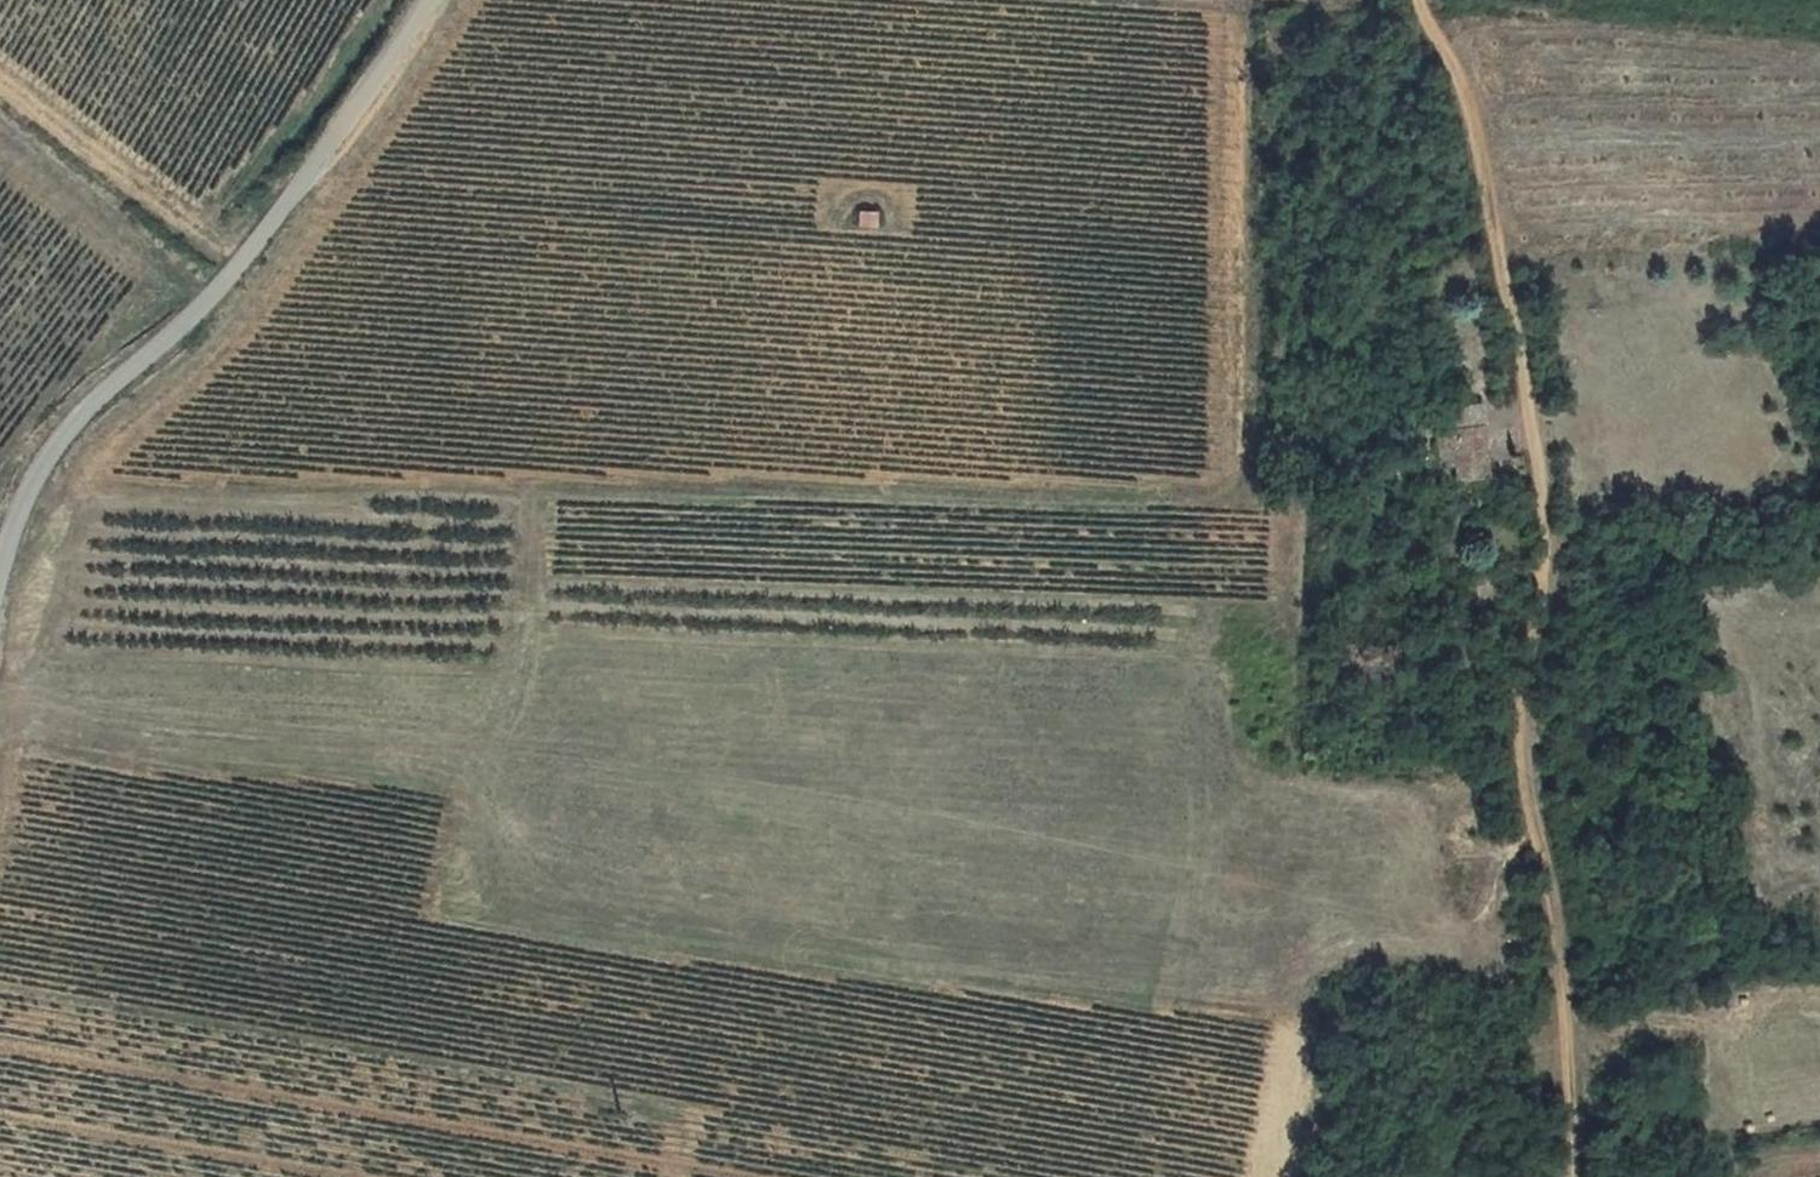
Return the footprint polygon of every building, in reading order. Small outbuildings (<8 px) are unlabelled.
[(1465,422),(1467,474),(1491,473),(1489,421),(1465,422)]
